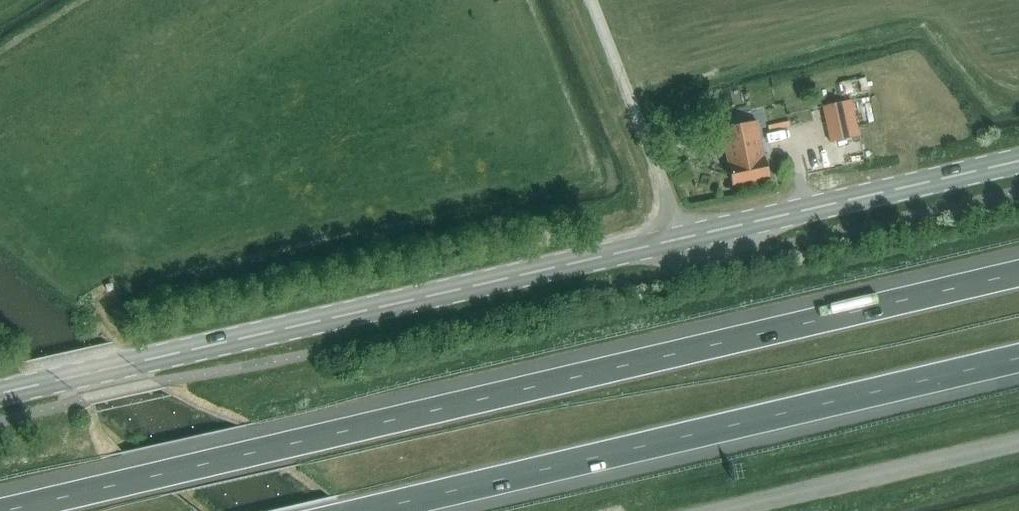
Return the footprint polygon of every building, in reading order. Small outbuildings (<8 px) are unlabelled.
[(860,136),(852,99),(821,106),(829,143),(860,136)] [(768,180),(756,121),(718,129),(730,188),(768,180)]
